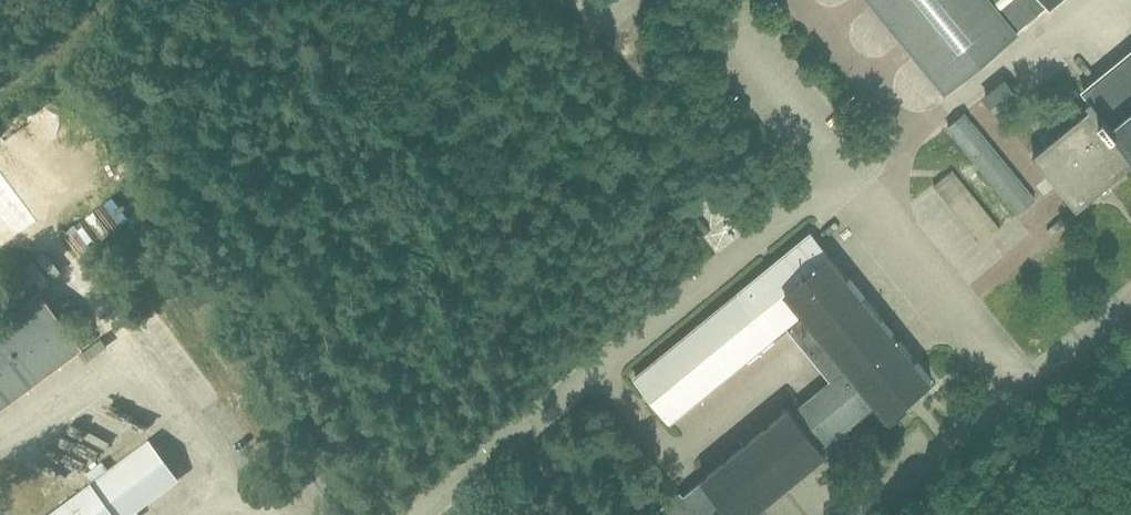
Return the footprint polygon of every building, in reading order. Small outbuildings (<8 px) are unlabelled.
[(1055,0),(872,0),(946,89),(1017,31),(1016,30),(1050,2),(1051,3),(1055,0)] [(1083,89),(1091,99),(1089,101),(1092,105),(1033,153),(1077,207),(1130,163),(1130,49),(1083,89)] [(1004,79),(985,95),(999,112),(1019,96),(1004,79)] [(964,112),(947,126),(1018,210),(1034,196),(964,112)] [(744,208),(727,187),(716,195),(733,216),(744,208)] [(713,233),(696,212),(686,221),(702,241),(713,233)] [(734,514),(745,514),(760,503),(761,505),(763,503),(761,502),(781,486),(782,488),(783,486),(782,485),(801,469),(803,471),(804,469),(803,468),(825,450),(821,446),(876,401),(885,412),(891,419),(909,405),(905,400),(913,394),(930,380),(931,379),(915,359),(916,358),(914,356),(913,357),(847,275),(846,273),(845,274),(811,231),(706,318),(634,376),(670,420),(706,391),(787,325),(831,379),(793,410),(789,406),(768,424),(766,423),(765,424),(766,425),(747,441),(746,440),(744,441),(745,442),(726,458),(725,456),(723,458),(725,459),(711,470),(703,477),(734,514)] [(79,348),(38,293),(27,301),(23,295),(11,304),(15,310),(0,321),(0,406),(79,348)] [(177,478),(148,440),(48,514),(128,514),(177,478)] [(703,477),(682,494),(680,492),(652,514),(734,514),(703,477)]
